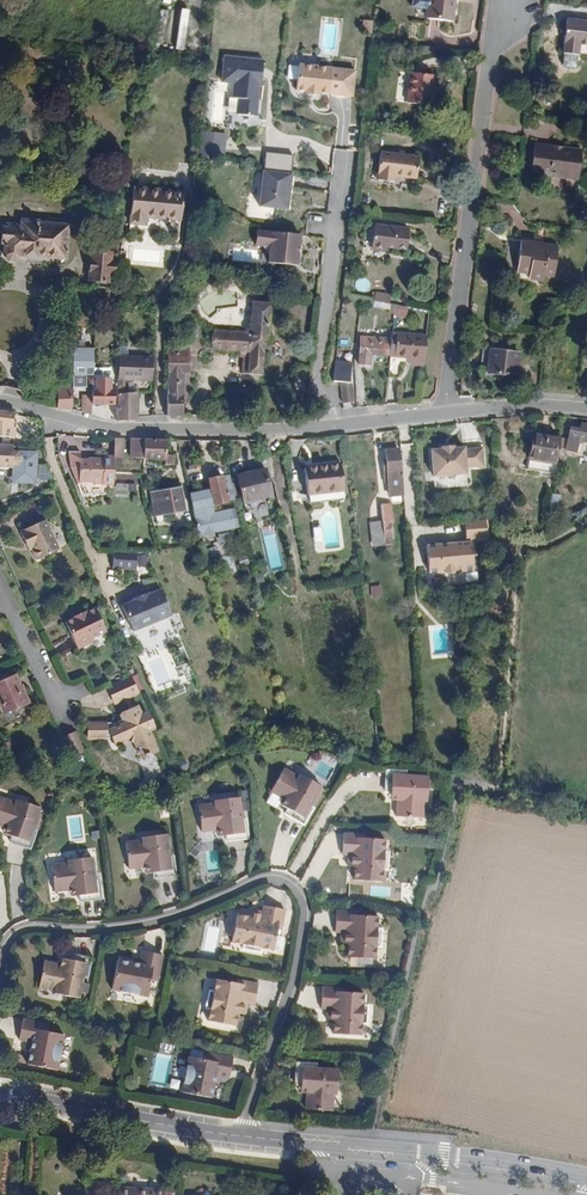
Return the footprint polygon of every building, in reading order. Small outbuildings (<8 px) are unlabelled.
[(413,7),(427,9),(426,18),(453,21),(456,0),(414,0),(413,7)] [(563,53),(577,55),(579,44),(586,45),(586,20),(566,17),(563,42),(565,42),(563,53)] [(374,32),(375,20),(365,19),(364,31),(374,32)] [(263,60),(225,56),(222,82),(233,83),(232,98),(238,99),(237,115),(256,117),(259,86),(261,86),(262,77),(259,76),(260,70),(263,69),(263,60)] [(315,95),(316,91),(352,96),(355,72),(295,63),(293,89),(303,90),(303,93),(315,95)] [(427,72),(405,70),(403,100),(428,102),(430,87),(426,87),(427,72)] [(223,133),(199,131),(197,154),(221,156),(223,133)] [(582,149),(534,143),(531,173),(578,179),(582,149)] [(378,174),(380,174),(380,180),(395,182),(396,176),(417,178),(419,156),(381,152),(378,174)] [(294,155),(267,153),(265,171),(292,173),(294,155)] [(265,171),(263,170),(258,205),(289,209),(292,173),(265,171)] [(181,190),(133,186),(128,221),(144,220),(144,214),(179,217),(181,190)] [(40,221),(22,219),(21,225),(7,223),(7,229),(3,228),(1,243),(5,243),(4,255),(7,260),(15,261),(19,258),(20,254),(65,259),(68,227),(40,223),(40,221)] [(410,228),(375,224),(372,249),(389,251),(389,248),(407,250),(410,228)] [(305,235),(259,229),(257,246),(271,248),(269,262),(298,265),(300,245),(304,245),(305,235)] [(543,281),(544,275),(554,276),(558,247),(520,242),(516,272),(529,273),(528,279),(543,281)] [(109,249),(90,247),(87,276),(106,278),(107,271),(113,272),(114,256),(109,256),(109,249)] [(357,290),(370,290),(370,280),(357,280),(357,290)] [(379,295),(365,293),(364,300),(378,303),(379,295)] [(245,329),(213,327),(212,340),(222,341),(222,347),(250,349),(248,368),(242,368),(242,371),(261,373),(269,301),(252,299),(249,326),(245,326),(245,329)] [(394,303),(391,315),(408,318),(410,307),(394,303)] [(428,337),(394,333),(391,354),(425,358),(428,337)] [(383,338),(376,338),(360,337),(358,365),(368,366),(368,355),(387,356),(388,342),(383,341),(383,338)] [(182,414),(184,367),(189,368),(190,347),(170,346),(168,413),(182,414)] [(94,375),(95,348),(74,348),(73,375),(73,388),(87,388),(87,375),(94,375)] [(523,352),(489,350),(487,372),(522,375),(523,352)] [(155,356),(120,354),(118,380),(153,382),(155,356)] [(352,363),(337,361),(335,380),(350,382),(352,363)] [(93,389),(93,396),(93,405),(116,405),(116,390),(113,390),(113,377),(96,377),(96,389),(93,389)] [(352,383),(342,384),(343,402),(354,401),(352,383)] [(73,389),(58,389),(58,410),(73,410),(73,389)] [(138,393),(118,393),(117,419),(137,420),(138,393)] [(93,405),(93,396),(82,395),(82,413),(92,413),(93,405)] [(14,439),(13,413),(0,412),(0,438),(14,439)] [(565,452),(578,454),(579,443),(586,445),(586,425),(580,424),(580,428),(570,426),(565,452)] [(559,434),(532,430),(526,466),(553,471),(559,434)] [(122,438),(114,438),(114,457),(122,457),(122,438)] [(267,439),(256,438),(259,455),(270,453),(267,439)] [(143,458),(143,439),(129,439),(128,457),(143,458)] [(166,440),(143,439),(143,458),(166,458),(166,464),(175,464),(176,452),(165,452),(166,440)] [(15,451),(11,451),(11,444),(0,444),(0,467),(10,468),(10,464),(15,464),(19,462),(20,456),(15,451)] [(439,447),(439,450),(429,451),(431,477),(464,474),(464,468),(482,466),(480,448),(462,450),(462,448),(451,449),(451,446),(439,447)] [(401,492),(397,449),(384,450),(385,459),(380,460),(382,479),(386,478),(388,494),(401,492)] [(88,457),(88,459),(80,459),(80,451),(67,452),(68,469),(76,483),(82,483),(113,484),(114,457),(88,457)] [(340,464),(304,466),(307,493),(330,492),(331,500),(342,500),(340,464)] [(264,467),(237,474),(243,499),(270,492),(264,467)] [(191,499),(197,535),(235,525),(231,508),(215,512),(212,503),(215,502),(235,497),(229,472),(209,478),(211,488),(201,491),(203,496),(191,499)] [(118,483),(117,490),(135,491),(136,484),(118,483)] [(181,485),(159,489),(162,509),(184,506),(181,485)] [(13,506),(6,491),(0,493),(0,497),(5,509),(13,506)] [(554,492),(551,505),(561,507),(564,495),(554,492)] [(389,502),(379,503),(381,519),(382,535),(388,534),(387,522),(391,522),(389,502)] [(57,548),(45,518),(18,529),(24,543),(27,542),(34,557),(57,548)] [(381,519),(369,520),(372,543),(383,542),(382,535),(381,519)] [(337,521),(322,523),(325,555),(340,553),(337,521)] [(270,571),(283,569),(276,526),(263,528),(270,571)] [(426,574),(438,573),(438,577),(460,576),(460,572),(471,571),(469,538),(424,541),(426,574)] [(130,539),(106,542),(108,558),(132,555),(130,539)] [(130,592),(118,597),(128,622),(167,608),(158,582),(146,587),(145,584),(129,589),(130,592)] [(373,597),(383,596),(382,585),(372,586),(373,597)] [(64,620),(74,643),(80,646),(88,643),(89,637),(105,629),(94,606),(64,620)] [(2,705),(24,696),(13,668),(2,672),(1,668),(0,669),(0,700),(2,705)] [(128,677),(105,687),(113,705),(136,694),(128,677)] [(105,741),(110,739),(114,746),(124,741),(132,745),(138,757),(153,750),(145,732),(151,729),(144,713),(139,716),(135,708),(124,713),(128,721),(116,726),(88,724),(87,740),(105,741)] [(74,732),(60,738),(68,757),(82,752),(74,732)] [(298,770),(297,772),(283,764),(270,787),(291,798),(285,810),(303,820),(313,804),(309,802),(320,781),(298,770)] [(423,811),(424,794),(428,794),(428,770),(406,770),(406,765),(387,764),(386,785),(397,785),(397,810),(423,811)] [(211,795),(212,798),(196,800),(200,827),(224,823),(225,834),(246,831),(243,812),(239,813),(236,794),(235,790),(211,795)] [(31,846),(37,828),(32,826),(39,805),(15,798),(15,800),(0,796),(0,823),(15,828),(11,840),(31,846)] [(345,850),(344,861),(352,862),(352,875),(379,877),(379,864),(384,864),(386,847),(380,846),(381,834),(361,833),(361,830),(340,828),(338,850),(345,850)] [(129,866),(152,863),(154,875),(175,871),(172,853),(168,853),(165,831),(141,835),(141,838),(125,840),(129,866)] [(205,842),(206,871),(218,871),(217,842),(205,842)] [(66,856),(66,859),(50,861),(53,887),(78,884),(80,896),(101,893),(98,874),(94,875),(91,852),(66,856)] [(251,905),(250,912),(237,910),(232,937),(244,940),(243,945),(261,948),(262,943),(274,945),(278,924),(281,925),(285,905),(264,901),(263,908),(251,905)] [(346,940),(345,953),(372,954),(373,943),(378,943),(380,925),(375,925),(376,913),(355,911),(355,908),(335,906),(333,928),(341,928),(340,940),(346,940)] [(148,989),(151,974),(158,975),(164,948),(143,944),(140,958),(118,953),(113,982),(148,989)] [(55,988),(80,993),(84,970),(87,971),(91,952),(71,948),(68,960),(44,955),(39,982),(56,985),(55,988)] [(217,976),(215,988),(210,987),(207,1004),(212,1005),(209,1017),(237,1022),(239,1009),(246,1010),(248,999),(254,1001),(258,979),(239,975),(238,980),(217,976)] [(325,1015),(333,1016),(332,1029),(360,1031),(361,1018),(366,1019),(367,1001),(362,1001),(362,988),(341,987),(341,984),(321,983),(320,1004),(326,1004),(325,1015)] [(57,1068),(64,1033),(48,1030),(49,1023),(22,1018),(18,1038),(32,1040),(27,1062),(57,1068)] [(235,1054),(207,1049),(206,1056),(190,1054),(184,1089),(213,1094),(217,1072),(231,1074),(235,1054)] [(310,1080),(323,1081),(321,1105),(348,1107),(349,1091),(352,1091),(354,1066),(330,1065),(331,1061),(312,1059),(310,1080)] [(175,1192),(165,1192),(165,1190),(120,1186),(120,1188),(119,1194),(175,1194),(175,1192)]
